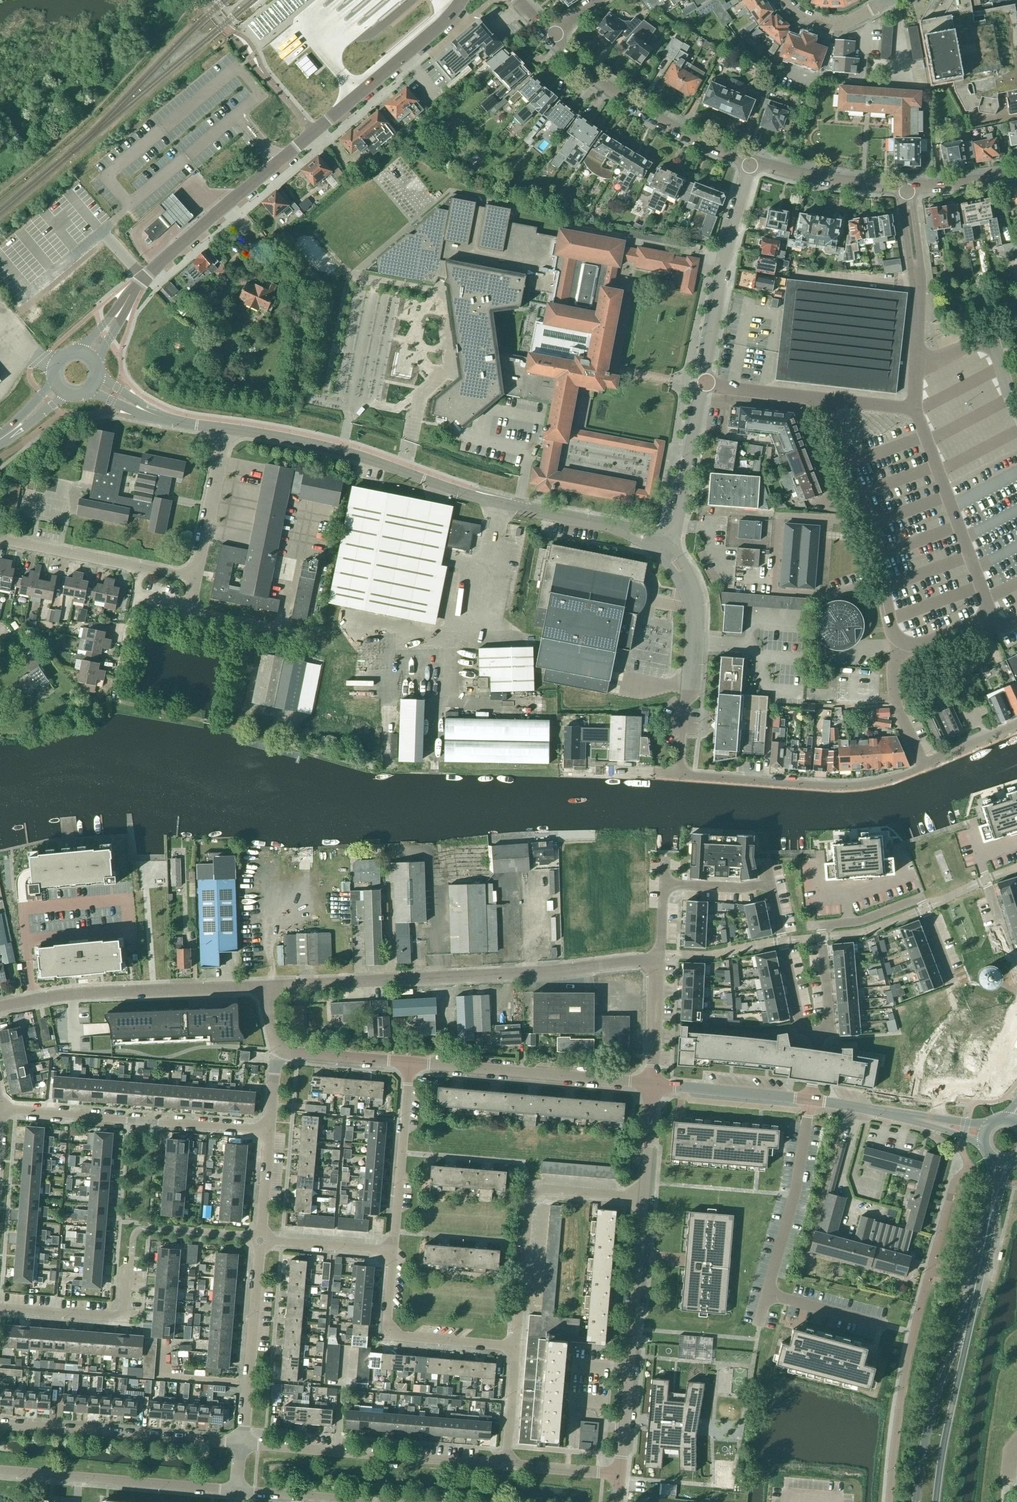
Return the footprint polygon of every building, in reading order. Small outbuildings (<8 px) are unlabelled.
[(651,13),(664,4),(662,1),(663,0),(642,0),(651,13)] [(723,7),(718,0),(711,0),(697,9),(697,8),(694,11),(699,20),(713,11),(724,26),(732,20),(726,11),(723,7)] [(723,7),(726,11),(741,1),(742,0),(732,0),(723,7)] [(764,1),(764,0),(743,0),(747,6),(745,7),(745,8),(734,16),(736,21),(743,16),(748,12),(750,11),(764,1)] [(827,7),(833,7),(833,8),(838,8),(839,7),(844,7),(846,6),(847,7),(859,0),(828,0),(828,3),(827,7)] [(1015,34),(1014,30),(1010,7),(1013,6),(1013,5),(1001,8),(993,9),(992,4),(972,7),(971,0),(933,0),(920,22),(919,22),(931,87),(953,83),(955,92),(966,111),(972,111),(974,109),(977,107),(978,107),(979,113),(995,115),(999,107),(997,98),(998,94),(1007,92),(1008,99),(1007,99),(1010,115),(1016,114),(1016,34),(1015,34)] [(992,4),(993,9),(1001,8),(1000,2),(1008,0),(971,0),(972,7),(992,4)] [(764,1),(750,11),(755,17),(753,19),(755,22),(745,29),(748,34),(757,25),(772,12),(769,7),(770,6),(770,5),(769,5),(767,2),(766,1),(765,1),(765,2),(764,1)] [(694,11),(697,8),(694,4),(688,8),(691,13),(694,11)] [(626,39),(642,22),(635,17),(630,22),(629,21),(627,21),(625,22),(623,21),(622,21),(620,20),(619,18),(617,20),(609,13),(603,20),(603,21),(598,27),(601,29),(601,30),(598,33),(602,36),(605,38),(606,39),(608,41),(609,41),(612,44),(619,35),(626,39)] [(770,35),(783,21),(779,17),(778,17),(777,16),(774,19),(771,17),(758,29),(750,36),(755,40),(759,35),(763,33),(765,31),(770,35)] [(493,35),(483,24),(483,23),(480,20),(476,23),(452,43),(447,48),(449,52),(437,62),(451,79),(478,56),(477,55),(482,50),(488,57),(502,45),(493,35)] [(783,21),(770,35),(768,38),(773,42),(773,46),(768,52),(773,55),(788,32),(785,29),(788,26),(787,25),(787,24),(783,21)] [(642,22),(626,39),(621,44),(628,49),(625,54),(640,66),(653,49),(643,42),(652,30),(642,22)] [(892,59),(893,27),(882,26),(881,59),(892,59)] [(855,41),(835,40),(835,41),(835,48),(829,46),(827,51),(826,50),(826,49),(814,45),(816,39),(802,34),(800,40),(788,35),(780,57),(818,70),(820,66),(824,67),(823,68),(824,70),(833,70),(833,72),(858,74),(859,59),(860,59),(854,59),(855,42),(855,41)] [(679,50),(682,46),(673,40),(663,54),(673,61),(679,50)] [(706,41),(702,47),(707,50),(711,44),(706,41)] [(678,89),(686,74),(691,65),(684,61),(688,55),(687,55),(691,49),(683,44),(682,46),(679,50),(673,61),(677,63),(674,67),(673,66),(666,77),(668,79),(666,82),(678,89)] [(494,71),(511,57),(502,48),(485,62),(490,67),(476,80),(480,84),(494,72),(494,71)] [(320,68),(307,53),(299,60),(297,61),(295,63),(307,78),(314,73),(320,68)] [(494,71),(494,72),(499,77),(503,81),(520,66),(521,65),(512,56),(511,57),(494,71)] [(686,74),(678,89),(688,95),(690,92),(693,93),(700,82),(700,81),(709,66),(704,63),(697,76),(695,75),(693,78),(686,74)] [(529,75),(520,66),(503,81),(508,86),(506,87),(506,86),(496,95),(501,99),(529,75)] [(529,103),(544,88),(533,77),(509,100),(513,104),(522,96),(529,103)] [(724,112),(738,81),(737,81),(731,78),(728,85),(726,90),(712,84),(711,85),(709,86),(707,90),(708,92),(704,103),(704,104),(706,106),(709,106),(710,106),(724,112)] [(738,81),(724,112),(740,118),(739,118),(742,120),(745,121),(750,109),(752,109),(754,105),(753,103),(754,102),(739,96),(741,91),(744,84),(738,81)] [(894,114),(894,140),(918,140),(918,132),(924,132),(924,120),(924,112),(920,112),(920,106),(921,106),(922,91),(840,85),(838,110),(849,111),(849,116),(863,117),(863,112),(871,112),(871,117),(885,118),(885,113),(894,114)] [(415,119),(425,111),(407,89),(406,89),(397,96),(397,97),(397,96),(396,97),(410,113),(412,115),(415,119)] [(557,99),(545,89),(541,94),(540,94),(526,108),(525,107),(513,117),(521,125),(536,110),(543,115),(557,99)] [(488,112),(498,102),(491,95),(481,104),(488,112)] [(762,108),(765,98),(759,96),(756,105),(762,108)] [(410,113),(396,97),(386,106),(397,119),(400,122),(403,120),(407,125),(415,119),(412,115),(410,113)] [(508,102),(505,98),(490,111),(493,115),(508,102)] [(782,126),(784,120),(786,119),(786,117),(786,115),(786,113),(788,112),(789,109),(788,108),(788,107),(766,99),(762,108),(767,110),(761,126),(764,127),(763,129),(768,130),(769,129),(777,131),(779,125),(782,126)] [(564,132),(577,116),(559,101),(546,117),(543,115),(523,140),(530,146),(534,140),(532,139),(545,124),(550,128),(553,124),(564,132)] [(398,136),(378,112),(353,133),(351,131),(347,135),(346,134),(341,138),(342,139),(341,140),(347,148),(345,150),(349,155),(351,153),(352,154),(357,149),(361,153),(367,147),(374,155),(398,136)] [(557,169),(589,124),(578,117),(567,133),(571,136),(551,164),(557,169)] [(1009,123),(1011,132),(1009,133),(1009,134),(1011,146),(1016,145),(1016,122),(1009,123)] [(589,124),(557,169),(558,170),(564,161),(570,165),(576,155),(580,149),(587,153),(601,132),(589,124)] [(997,125),(999,137),(1007,135),(1005,124),(997,125)] [(997,137),(999,137),(997,125),(984,128),(985,136),(986,136),(990,159),(999,158),(997,147),(999,146),(997,137)] [(606,158),(616,142),(604,135),(594,150),(592,149),(584,162),(585,166),(588,169),(591,172),(595,175),(596,175),(601,167),(603,163),(599,161),(596,163),(592,158),(598,153),(604,156),(606,158)] [(961,139),(960,135),(940,138),(942,147),(941,147),(944,168),(966,164),(966,162),(975,161),(971,137),(961,139)] [(977,162),(990,159),(986,136),(985,136),(981,136),(982,140),(984,140),(985,142),(974,144),(977,162)] [(536,147),(543,151),(549,141),(543,137),(536,147)] [(919,140),(918,140),(894,140),(889,140),(889,152),(894,152),(894,166),(919,167),(919,152),(927,152),(927,140),(919,140)] [(618,165),(628,149),(616,142),(606,158),(609,159),(614,162),(611,170),(606,169),(603,168),(601,167),(596,175),(599,177),(603,179),(607,179),(609,180),(618,165)] [(477,163),(486,154),(481,149),(472,158),(477,163)] [(624,183),(639,156),(628,149),(618,165),(627,171),(626,172),(624,171),(618,180),(623,183),(624,183)] [(623,183),(620,188),(619,189),(626,193),(629,187),(628,187),(629,186),(634,177),(631,176),(633,174),(642,179),(652,164),(639,156),(624,183),(623,183)] [(330,171),(318,157),(317,158),(312,161),(312,162),(308,166),(308,165),(303,169),(302,171),(315,186),(325,177),(327,179),(331,176),(340,185),(347,178),(336,165),(330,171)] [(655,210),(672,174),(661,169),(657,170),(655,175),(651,174),(648,182),(647,182),(643,190),(643,191),(643,192),(643,193),(643,194),(644,195),(645,196),(646,196),(647,197),(648,197),(649,196),(650,196),(651,195),(652,194),(653,190),(657,192),(655,197),(653,196),(648,207),(655,210)] [(680,203),(682,200),(685,191),(681,190),(684,183),(683,179),(672,174),(655,210),(661,213),(666,202),(664,201),(667,196),(680,203)] [(712,202),(716,192),(715,191),(714,189),(710,188),(708,189),(695,184),(694,185),(689,183),(682,200),(688,202),(686,207),(694,210),(694,209),(699,197),(712,202)] [(280,196),(276,191),(263,203),(275,217),(282,211),(287,217),(293,212),(295,214),(300,209),(294,202),(292,203),(288,198),(284,193),(280,196)] [(723,195),(716,192),(712,202),(699,197),(694,209),(707,214),(703,226),(708,228),(704,237),(709,239),(717,218),(715,217),(719,205),(721,206),(722,206),(722,205),(725,198),(723,195)] [(172,194),(159,206),(165,213),(159,218),(169,228),(174,223),(179,229),(193,217),(172,194)] [(307,198),(299,205),(304,211),(313,205),(307,198)] [(513,210),(488,206),(487,209),(477,207),(478,204),(453,199),(450,213),(439,211),(417,230),(416,229),(416,230),(418,233),(415,236),(411,235),(409,236),(409,235),(394,248),(379,261),(381,273),(380,273),(368,271),(368,269),(366,271),(436,285),(440,279),(444,281),(447,282),(445,285),(446,286),(446,285),(450,287),(451,294),(453,315),(462,379),(436,401),(433,415),(432,415),(432,416),(448,419),(447,421),(449,422),(451,425),(456,421),(463,429),(464,429),(463,428),(502,395),(553,404),(548,429),(547,429),(546,427),(545,427),(543,428),(543,430),(544,431),(545,432),(543,438),(546,439),(540,470),(533,468),(530,483),(537,485),(536,490),(552,493),(552,489),(554,490),(554,488),(631,503),(632,498),(653,502),(661,455),(659,454),(660,448),(663,447),(664,442),(655,440),(655,445),(569,428),(577,385),(592,388),(592,391),(599,392),(598,395),(602,395),(604,386),(616,389),(618,377),(609,376),(609,373),(606,373),(622,292),(612,290),(617,267),(619,267),(621,259),(635,262),(634,267),(669,274),(670,269),(685,272),(681,292),(692,294),(699,260),(687,257),(687,262),(672,259),(673,255),(638,248),(637,253),(622,250),(624,242),(622,242),(623,236),(569,225),(568,232),(562,230),(560,238),(538,234),(539,228),(510,223),(513,210)] [(975,202),(980,226),(988,224),(991,238),(991,242),(996,241),(997,246),(1001,245),(996,219),(994,219),(990,199),(975,202)] [(971,227),(980,226),(975,202),(960,205),(964,225),(962,225),(965,243),(966,250),(974,248),(973,241),(974,241),(971,227)] [(953,228),(953,231),(958,231),(959,233),(962,233),(962,228),(959,228),(956,206),(948,207),(948,206),(943,207),(943,208),(941,208),(944,229),(953,228)] [(944,229),(941,208),(939,209),(939,207),(933,208),(934,209),(926,211),(928,226),(925,226),(929,253),(938,252),(936,236),(945,234),(944,229)] [(769,209),(765,228),(776,230),(775,235),(777,235),(777,239),(788,241),(790,233),(786,232),(789,213),(781,211),(769,209)] [(879,235),(881,250),(884,250),(884,244),(883,244),(883,242),(886,241),(886,242),(895,241),(894,235),(891,215),(888,213),(884,214),(883,216),(882,216),(882,217),(877,218),(880,234),(879,235)] [(815,248),(820,218),(815,217),(815,216),(814,216),(814,215),(813,215),(812,215),(811,215),(810,216),(800,215),(797,231),(795,233),(794,237),(796,239),(796,241),(791,240),(790,247),(802,249),(805,248),(805,247),(815,248)] [(881,250),(879,235),(878,235),(875,218),(871,219),(871,218),(870,218),(868,216),(864,217),(862,219),(865,244),(865,245),(874,244),(874,243),(877,243),(878,245),(877,245),(878,251),(881,250)] [(841,264),(843,248),(836,247),(836,246),(838,244),(839,240),(840,239),(843,223),(840,223),(840,221),(830,220),(830,219),(829,218),(828,217),(827,217),(826,218),(825,218),(825,219),(820,218),(815,248),(825,250),(825,251),(826,253),(837,255),(836,262),(840,262),(841,264)] [(154,242),(169,228),(159,218),(144,231),(154,242)] [(857,246),(865,244),(862,219),(853,220),(853,222),(849,222),(849,226),(850,233),(849,234),(850,236),(847,236),(846,251),(843,251),(844,248),(843,248),(841,264),(842,272),(846,271),(845,261),(854,260),(853,251),(858,251),(857,246)] [(649,221),(645,220),(642,226),(635,223),(633,227),(644,232),(649,221)] [(270,244),(278,237),(273,232),(265,238),(270,244)] [(775,260),(783,261),(785,253),(777,251),(779,242),(763,238),(763,240),(760,241),(759,240),(759,245),(761,247),(761,248),(763,248),(762,254),(776,257),(775,260)] [(214,272),(218,269),(215,265),(219,262),(214,256),(212,258),(205,250),(197,258),(198,259),(193,263),(201,273),(207,268),(212,274),(214,272)] [(789,262),(783,261),(775,260),(771,259),(770,260),(759,258),(756,272),(774,275),(776,263),(779,264),(778,266),(788,268),(789,262)] [(902,273),(901,264),(884,267),(884,272),(902,273)] [(223,265),(218,269),(214,272),(220,279),(228,271),(223,265)] [(771,278),(756,276),(753,289),(772,292),(773,285),(784,287),(785,279),(771,277),(771,278)] [(896,394),(907,294),(787,280),(776,380),(896,394)] [(272,295),(276,285),(269,281),(266,286),(268,287),(267,290),(254,284),(253,286),(247,283),(237,305),(242,307),(244,304),(258,311),(260,308),(270,313),(274,305),(271,303),(274,296),(272,295)] [(167,294),(175,287),(171,282),(163,289),(167,294)] [(429,305),(405,300),(396,341),(421,346),(429,305)] [(792,414),(731,408),(729,426),(738,428),(738,434),(746,435),(747,433),(767,435),(770,434),(779,457),(805,447),(792,414)] [(176,478),(183,479),(186,463),(143,454),(142,459),(110,452),(114,434),(92,429),(83,470),(95,472),(89,501),(80,499),(77,515),(127,525),(130,510),(146,514),(144,519),(151,521),(149,531),(165,535),(172,501),(167,500),(172,476),(176,477),(176,478)] [(716,454),(735,457),(737,443),(719,440),(716,454)] [(761,455),(763,447),(749,445),(748,453),(761,455)] [(790,466),(810,459),(805,447),(779,457),(773,459),(776,466),(788,461),(790,466)] [(733,471),(735,457),(716,454),(714,468),(733,471)] [(783,484),(815,472),(810,459),(790,466),(792,472),(787,473),(780,476),(783,484)] [(300,498),(338,506),(343,479),(305,471),(305,473),(293,471),(294,470),(267,465),(249,550),(221,545),(210,599),(254,608),(254,610),(257,611),(258,608),(278,612),(280,600),(268,598),(268,597),(267,597),(288,493),(300,496),(300,498)] [(793,493),(795,492),(819,483),(815,472),(783,484),(786,492),(792,490),(793,493)] [(768,509),(765,500),(769,498),(761,478),(711,475),(709,504),(756,508),(768,509)] [(19,495),(21,485),(9,483),(7,492),(2,514),(14,516),(19,495)] [(819,483),(795,492),(797,498),(798,498),(800,503),(823,494),(819,483)] [(479,534),(480,525),(450,519),(453,509),(352,488),(329,603),(429,624),(445,547),(469,551),(472,533),(479,534)] [(780,510),(787,508),(780,501),(772,503),(775,510),(779,509),(780,510)] [(760,540),(762,522),(739,520),(738,539),(760,540)] [(814,589),(819,527),(785,524),(780,586),(814,589)] [(537,608),(533,626),(543,628),(536,667),(545,669),(543,682),(607,694),(609,681),(610,682),(616,648),(630,651),(637,615),(637,614),(638,614),(639,613),(641,611),(642,609),(643,607),(645,605),(645,602),(646,600),(646,598),(646,595),(646,593),(646,590),(645,588),(644,585),(643,583),(642,581),(641,581),(645,565),(552,547),(551,551),(540,549),(533,580),(541,582),(536,607),(537,608)] [(758,568),(759,550),(737,548),(735,566),(758,568)] [(18,578),(13,577),(15,569),(9,568),(10,561),(5,560),(0,584),(0,589),(10,591),(11,586),(16,587),(18,578)] [(317,573),(319,562),(311,560),(311,563),(303,561),(292,619),(306,622),(316,573),(317,573)] [(41,598),(45,581),(39,580),(42,566),(37,565),(35,572),(30,596),(41,598)] [(30,596),(35,572),(30,571),(29,578),(23,577),(22,579),(18,578),(16,587),(21,588),(19,594),(30,596)] [(74,597),(79,573),(74,572),(73,579),(66,577),(63,595),(74,597)] [(79,573),(74,597),(73,602),(84,604),(89,582),(82,581),(84,574),(79,573)] [(45,581),(41,598),(52,601),(56,583),(57,576),(52,575),(51,582),(45,581)] [(105,603),(110,579),(105,578),(104,585),(98,584),(97,586),(93,585),(90,597),(95,598),(94,601),(105,603)] [(105,603),(104,608),(115,611),(116,606),(118,599),(124,601),(126,587),(120,586),(120,588),(114,587),(115,580),(110,579),(105,603)] [(741,633),(744,594),(718,592),(722,612),(724,612),(723,632),(741,633)] [(855,642),(856,641),(854,630),(862,629),(862,627),(862,625),(861,623),(861,621),(861,619),(860,617),(859,615),(858,613),(857,612),(856,610),(854,609),(853,607),(851,606),(849,605),(847,604),(846,604),(844,603),(842,603),(840,603),(838,603),(836,603),(834,603),(832,604),(830,604),(828,605),(826,606),(825,607),(823,609),(822,610),(820,612),(819,613),(818,615),(817,617),(817,619),(816,621),(816,623),(816,625),(815,627),(816,629),(816,630),(816,632),(817,634),(818,636),(819,638),(820,640),(821,641),(823,643),(824,644),(826,645),(827,646),(829,647),(831,648),(833,648),(835,649),(837,649),(839,649),(841,649),(843,649),(845,648),(847,647),(849,647),(850,646),(852,645),(854,643),(855,642)] [(53,622),(55,610),(48,609),(46,621),(53,623),(53,622)] [(53,622),(59,623),(62,610),(55,609),(55,610),(53,622)] [(85,622),(87,610),(81,609),(78,621),(85,622)] [(15,630),(19,627),(15,622),(11,624),(15,630)] [(90,623),(88,629),(83,628),(81,639),(86,640),(111,645),(112,640),(105,638),(106,632),(107,625),(93,622),(93,623),(91,622),(90,623)] [(111,645),(86,640),(80,639),(78,649),(84,650),(84,651),(87,651),(86,655),(86,656),(98,658),(99,654),(102,654),(103,648),(111,650),(112,645),(111,645)] [(534,691),(533,647),(479,649),(480,678),(477,678),(478,689),(491,688),(491,692),(534,691)] [(297,712),(307,662),(262,653),(252,703),(297,712)] [(86,656),(86,655),(76,654),(75,659),(82,660),(80,671),(104,676),(105,671),(98,670),(100,663),(97,663),(98,658),(86,656)] [(1005,661),(1012,676),(1016,686),(1016,657),(1016,655),(1005,661)] [(39,667),(32,657),(25,662),(32,672),(13,685),(19,694),(26,690),(29,693),(40,685),(42,687),(49,682),(54,689),(43,672),(45,671),(41,665),(39,667)] [(744,659),(744,658),(720,657),(721,657),(716,723),(714,723),(713,728),(716,728),(713,761),(713,762),(736,758),(737,752),(739,752),(739,753),(764,755),(768,696),(743,695),(743,696),(741,696),(743,659),(744,659)] [(1016,715),(1016,686),(1012,676),(1005,661),(994,667),(1003,688),(1016,716),(1016,715)] [(821,675),(822,665),(814,664),(813,674),(821,675)] [(97,686),(102,687),(104,676),(80,671),(78,682),(85,684),(84,690),(96,693),(97,686)] [(998,723),(1016,716),(1003,688),(986,696),(995,715),(998,723)] [(940,692),(923,699),(928,711),(931,709),(934,715),(945,710),(943,704),(945,703),(940,692)] [(420,761),(422,700),(380,699),(377,770),(399,771),(399,761),(420,761)] [(80,713),(86,711),(83,702),(76,705),(80,713)] [(814,715),(815,705),(802,704),(802,714),(814,715)] [(648,716),(649,707),(642,707),(641,717),(640,757),(652,757),(649,736),(648,736),(648,728),(647,728),(647,716),(648,716)] [(937,742),(963,730),(952,707),(945,710),(934,715),(926,719),(937,742)] [(889,709),(875,709),(875,717),(889,719),(889,717),(889,716),(889,709)] [(851,711),(843,711),(844,722),(852,722),(851,711)] [(611,743),(610,760),(640,761),(640,757),(641,717),(611,716),(611,728),(611,732),(611,743)] [(773,727),(785,728),(784,728),(784,717),(774,716),(773,727)] [(549,764),(550,720),(445,718),(444,762),(549,764)] [(890,728),(891,721),(876,718),(875,725),(890,728)] [(815,748),(813,771),(826,772),(828,751),(830,731),(830,721),(824,721),(822,742),(824,742),(823,749),(815,748)] [(564,726),(564,759),(564,757),(579,757),(579,742),(610,743),(611,732),(611,728),(581,728),(581,727),(580,727),(580,728),(565,727),(565,726),(564,726)] [(784,738),(785,728),(773,727),(772,732),(779,732),(779,737),(784,738)] [(877,738),(878,738),(878,731),(874,731),(874,738),(868,739),(869,769),(879,769),(877,738)] [(809,770),(812,737),(808,737),(806,749),(799,748),(797,769),(809,770)] [(879,769),(889,768),(887,737),(878,738),(877,738),(879,769)] [(887,737),(889,768),(908,767),(909,767),(896,737),(887,737)] [(782,768),(784,743),(775,742),(775,739),(772,739),(770,767),(782,768)] [(848,770),(859,770),(858,739),(847,740),(848,770)] [(859,770),(869,769),(868,739),(858,739),(859,770)] [(797,769),(799,740),(791,740),(790,748),(786,747),(784,768),(797,769)] [(839,771),(848,770),(847,740),(837,740),(838,745),(839,771)] [(826,772),(839,771),(838,745),(833,745),(834,751),(828,751),(826,772)] [(1006,793),(1007,798),(981,806),(987,824),(979,827),(983,840),(991,837),(992,840),(1004,836),(1004,835),(1009,833),(1010,836),(1016,834),(1016,790),(1006,793)] [(737,837),(708,836),(708,834),(692,833),(690,878),(706,879),(707,875),(740,877),(741,881),(757,877),(752,857),(753,836),(737,835),(737,837)] [(883,859),(881,835),(858,837),(859,842),(832,844),(833,863),(825,864),(826,879),(835,878),(835,880),(847,879),(847,878),(853,877),(854,880),(866,879),(866,876),(872,875),(872,877),(884,876),(884,874),(893,874),(892,858),(883,859)] [(554,862),(552,842),(532,843),(533,863),(535,863),(535,857),(539,857),(539,865),(548,865),(548,863),(554,862)] [(493,873),(530,871),(528,844),(491,846),(493,873)] [(174,859),(174,847),(168,847),(168,859),(171,859),(172,886),(181,886),(181,858),(174,859)] [(25,883),(25,885),(26,896),(27,896),(27,898),(35,897),(35,895),(36,895),(35,893),(41,893),(41,890),(106,884),(117,883),(116,876),(113,876),(112,858),(113,858),(112,850),(111,850),(111,849),(95,850),(95,849),(87,850),(87,851),(79,852),(79,851),(71,851),(71,853),(63,853),(63,852),(55,853),(55,854),(48,855),(47,854),(39,854),(39,856),(30,856),(32,878),(31,878),(30,878),(29,878),(28,879),(27,879),(27,880),(26,881),(26,882),(25,883)] [(235,856),(216,857),(216,864),(198,865),(201,968),(220,967),(219,953),(238,952),(235,856)] [(965,860),(968,872),(977,870),(975,858),(965,860)] [(362,860),(362,859),(360,859),(360,860),(358,860),(356,861),(354,862),(353,864),(353,866),(353,882),(372,882),(372,886),(380,886),(380,860),(362,860)] [(426,922),(424,862),(385,863),(385,881),(395,881),(396,923),(396,937),(397,964),(411,963),(410,936),(409,936),(409,922),(426,922)] [(917,875),(921,891),(933,888),(928,872),(917,875)] [(1016,877),(997,884),(1000,895),(1001,895),(1016,889),(1016,879),(1016,877)] [(342,892),(350,891),(349,881),(341,882),(342,892)] [(451,954),(487,952),(484,884),(449,885),(451,954)] [(895,889),(898,897),(906,895),(903,886),(895,889)] [(1001,895),(1004,906),(1016,901),(1016,889),(1001,895)] [(382,965),(380,890),(364,890),(364,891),(350,891),(351,926),(358,925),(358,921),(365,921),(366,965),(382,965)] [(548,899),(548,911),(558,910),(559,915),(552,916),(552,938),(562,938),(561,899),(548,899)] [(686,912),(707,913),(707,902),(687,901),(686,912)] [(767,912),(764,901),(744,905),(737,904),(739,911),(745,910),(746,916),(767,912)] [(1004,906),(1008,916),(1016,913),(1016,901),(1004,906)] [(706,925),(707,913),(686,912),(686,924),(706,925)] [(749,928),(770,923),(769,923),(767,912),(746,916),(749,928)] [(1008,916),(1011,927),(1016,925),(1016,913),(1008,916)] [(903,939),(923,931),(919,920),(899,928),(903,939)] [(770,923),(749,928),(751,939),(772,935),(770,923)] [(706,936),(706,925),(686,924),(685,935),(687,935),(706,936)] [(907,949),(926,942),(922,932),(923,932),(923,931),(903,939),(907,949)] [(318,965),(318,964),(330,964),(329,933),(284,934),(285,944),(277,944),(278,965),(298,964),(298,965),(318,965)] [(687,935),(685,935),(684,935),(684,947),(705,948),(706,936),(687,935)] [(169,936),(160,937),(160,949),(169,948),(169,936)] [(183,949),(183,944),(182,937),(172,937),(172,944),(174,944),(175,952),(177,952),(178,968),(191,968),(190,949),(183,949)] [(40,955),(39,955),(40,970),(41,970),(42,977),(58,976),(58,977),(73,976),(73,974),(91,973),(92,974),(107,972),(107,971),(123,970),(122,962),(123,962),(122,947),(120,947),(120,940),(104,941),(104,940),(89,942),(89,943),(70,945),(70,943),(55,945),(55,946),(39,948),(40,955)] [(911,960),(930,953),(926,942),(907,949),(911,960)] [(832,956),(854,954),(853,943),(831,945),(832,956)] [(758,967),(778,962),(775,951),(755,955),(757,967),(758,967)] [(161,966),(170,965),(170,953),(160,954),(161,966)] [(915,971),(935,963),(930,953),(911,960),(915,971)] [(834,967),(855,966),(854,954),(832,956),(832,957),(833,957),(834,967)] [(759,978),(780,974),(777,963),(778,963),(778,962),(758,967),(757,967),(759,978)] [(682,975),(704,976),(704,964),(683,963),(682,975)] [(919,981),(939,974),(935,963),(915,971),(919,981)] [(835,979),(856,977),(855,966),(834,967),(835,979)] [(987,986),(989,986),(990,986),(992,986),(993,985),(994,984),(996,983),(996,982),(997,980),(998,979),(998,977),(998,976),(998,974),(997,973),(997,971),(996,970),(995,969),(994,968),(992,967),(991,967),(989,966),(988,966),(986,966),(985,967),(983,967),(982,968),(981,969),(980,970),(979,972),(978,973),(978,975),(978,976),(978,978),(978,979),(979,981),(980,982),(981,983),(982,984),(983,985),(984,986),(986,986),(987,986)] [(762,989),(782,985),(780,974),(759,978),(762,989)] [(939,974),(919,981),(924,992),(943,985),(939,974)] [(703,987),(704,976),(682,975),(683,975),(682,986),(703,987)] [(836,990),(856,989),(856,977),(835,979),(836,990)] [(764,1000),(784,996),(782,985),(762,989),(764,1000)] [(703,998),(703,987),(682,986),(682,997),(703,998)] [(837,1002),(857,1000),(856,989),(836,990),(837,1002)] [(594,1033),(594,993),(533,993),(533,1033),(594,1033)] [(474,1032),(480,1032),(490,1031),(489,995),(456,996),(458,1041),(474,1041),(474,1040),(474,1032)] [(767,1012),(787,1007),(784,996),(764,1000),(767,1012)] [(702,1010),(703,998),(682,997),(681,1009),(702,1010)] [(436,1034),(435,1014),(437,1014),(436,998),(393,1000),(393,1016),(418,1015),(419,1035),(436,1034)] [(343,1015),(388,1013),(387,1000),(342,1003),(343,1015)] [(838,1013),(858,1011),(857,1000),(837,1002),(838,1013)] [(343,1015),(342,1003),(330,1003),(331,1016),(343,1015)] [(303,1005),(287,1005),(288,1031),(304,1031),(303,1005)] [(787,1007),(767,1012),(769,1023),(789,1019),(787,1007)] [(238,1008),(110,1013),(112,1046),(239,1041),(238,1008)] [(701,1022),(702,1010),(681,1009),(681,1021),(701,1022)] [(839,1024),(859,1023),(858,1011),(838,1013),(839,1024)] [(378,1016),(378,1014),(367,1015),(368,1036),(378,1035),(378,1036),(390,1036),(389,1016),(378,1016)] [(70,1044),(69,1015),(57,1015),(58,1045),(70,1044)] [(629,1053),(629,1016),(602,1016),(602,1053),(629,1053)] [(47,1018),(40,1019),(41,1028),(44,1042),(51,1041),(50,1035),(50,1033),(48,1026),(48,1024),(47,1018)] [(859,1023),(839,1024),(840,1036),(860,1035),(859,1023)] [(514,1025),(495,1026),(496,1032),(500,1032),(501,1045),(521,1044),(520,1030),(520,1024),(514,1025)] [(770,1039),(728,1035),(687,1032),(687,1026),(681,1025),(680,1036),(679,1036),(677,1065),(695,1067),(710,1068),(710,1064),(733,1066),(773,1070),(772,1074),(788,1076),(788,1078),(805,1080),(812,1081),(819,1082),(821,1083),(837,1085),(837,1083),(872,1089),(878,1059),(852,1055),(852,1048),(841,1048),(841,1049),(842,1049),(841,1053),(817,1050),(790,1046),(787,1033),(770,1036),(770,1039)] [(35,1027),(27,1028),(29,1038),(37,1037),(35,1027)] [(21,1040),(19,1028),(0,1032),(3,1044),(21,1040)] [(535,1046),(536,1033),(526,1033),(526,1046),(535,1046)] [(594,1054),(594,1039),(570,1039),(570,1037),(560,1037),(557,1037),(557,1052),(560,1052),(575,1052),(575,1058),(594,1058),(594,1054)] [(5,1056),(24,1052),(21,1040),(3,1044),(5,1056)] [(50,1058),(57,1053),(56,1046),(42,1049),(44,1058),(50,1057),(50,1058)] [(249,1061),(250,1052),(241,1051),(240,1061),(249,1061)] [(8,1069),(27,1065),(24,1052),(5,1056),(8,1069)] [(29,1077),(27,1065),(8,1069),(10,1081),(29,1077)] [(202,1068),(194,1067),(193,1075),(202,1076),(202,1068)] [(29,1077),(10,1081),(13,1094),(32,1090),(30,1082),(42,1080),(42,1079),(47,1078),(46,1074),(41,1075),(41,1074),(29,1077)] [(117,1083),(116,1102),(128,1103),(130,1084),(123,1083),(123,1074),(118,1074),(117,1083)] [(322,1093),(324,1077),(312,1076),(310,1092),(322,1093)] [(334,1094),(336,1078),(324,1077),(322,1093),(322,1099),(327,1099),(327,1094),(334,1094)] [(66,1098),(67,1079),(57,1078),(55,1078),(53,1097),(66,1098)] [(346,1095),(348,1079),(336,1078),(334,1094),(346,1095)] [(78,1099),(80,1080),(67,1079),(66,1098),(78,1099)] [(358,1096),(360,1080),(348,1079),(346,1095),(346,1101),(351,1101),(351,1096),(358,1096)] [(91,1100),(92,1081),(80,1080),(78,1099),(91,1100)] [(370,1101),(372,1081),(360,1080),(358,1096),(366,1097),(366,1100),(370,1101)] [(103,1101),(105,1082),(92,1081),(91,1100),(103,1101)] [(372,1081),(370,1101),(374,1101),(374,1098),(383,1098),(384,1082),(372,1081)] [(116,1102),(117,1083),(105,1082),(103,1101),(116,1102)] [(228,1111),(230,1092),(223,1091),(224,1082),(218,1082),(217,1091),(216,1110),(228,1111)] [(230,1092),(228,1111),(241,1112),(243,1093),(235,1092),(236,1084),(231,1083),(230,1092)] [(141,1104),(142,1085),(130,1084),(128,1103),(141,1104)] [(153,1105),(155,1086),(142,1085),(141,1104),(153,1105)] [(166,1106),(167,1087),(155,1086),(153,1105),(166,1106)] [(178,1107),(180,1088),(167,1087),(166,1106),(178,1107)] [(474,1109),(475,1090),(463,1089),(463,1088),(450,1087),(450,1088),(438,1087),(436,1106),(449,1107),(449,1112),(461,1113),(462,1108),(474,1109)] [(180,1088),(178,1107),(191,1108),(192,1089),(180,1088)] [(192,1089),(191,1108),(203,1109),(205,1090),(192,1089)] [(217,1091),(205,1090),(203,1109),(216,1110),(217,1091)] [(511,1112),(513,1093),(501,1092),(501,1091),(487,1090),(487,1091),(475,1090),(474,1109),(486,1110),(486,1115),(498,1116),(499,1111),(511,1112)] [(243,1093),(241,1112),(253,1113),(255,1094),(243,1093)] [(549,1116),(550,1096),(538,1095),(525,1093),(525,1094),(513,1093),(511,1112),(524,1113),(522,1126),(535,1127),(536,1117),(537,1117),(537,1114),(549,1116)] [(586,1119),(587,1100),(575,1099),(575,1098),(562,1097),(562,1098),(550,1096),(549,1116),(561,1117),(561,1121),(573,1122),(574,1118),(586,1119)] [(587,1100),(586,1119),(598,1120),(598,1125),(610,1126),(611,1121),(623,1122),(625,1103),(613,1102),(613,1101),(599,1100),(599,1101),(587,1100)] [(320,1113),(321,1106),(305,1104),(304,1112),(320,1113)] [(301,1128),(323,1130),(323,1125),(318,1125),(319,1117),(303,1115),(301,1128)] [(365,1127),(365,1133),(385,1135),(386,1123),(366,1121),(365,1127)] [(673,1128),(670,1159),(766,1167),(768,1147),(778,1148),(779,1130),(683,1122),(683,1125),(673,1125),(673,1128)] [(26,1140),(42,1141),(43,1129),(27,1128),(26,1140)] [(322,1134),(323,1130),(301,1128),(300,1140),(317,1142),(317,1133),(322,1134)] [(341,1141),(342,1132),(334,1131),(333,1140),(341,1141)] [(352,1141),(353,1132),(345,1132),(345,1140),(352,1141)] [(84,1144),(111,1146),(112,1134),(96,1133),(95,1140),(84,1139),(84,1144)] [(384,1146),(385,1135),(365,1133),(364,1138),(369,1139),(368,1145),(384,1146)] [(169,1139),(168,1152),(187,1154),(187,1147),(193,1147),(194,1141),(188,1141),(169,1139)] [(41,1152),(42,1141),(26,1140),(26,1151),(41,1152)] [(316,1148),(317,1142),(300,1140),(299,1153),(323,1154),(323,1149),(316,1148)] [(906,1255),(912,1230),(906,1228),(875,1220),(875,1219),(862,1216),(855,1241),(837,1236),(847,1198),(833,1195),(846,1143),(841,1142),(817,1231),(815,1231),(810,1251),(905,1276),(910,1256),(906,1255)] [(110,1158),(111,1146),(84,1144),(83,1149),(90,1150),(94,1150),(94,1157),(110,1158)] [(226,1157),(245,1158),(246,1145),(227,1144),(226,1157)] [(383,1158),(384,1146),(368,1145),(367,1156),(383,1158)] [(912,1230),(919,1232),(939,1156),(926,1152),(923,1164),(921,1163),(922,1160),(917,1159),(916,1162),(914,1161),(865,1147),(862,1160),(891,1167),(890,1172),(919,1179),(915,1194),(910,1193),(907,1206),(912,1207),(906,1228),(912,1230)] [(41,1159),(41,1152),(26,1151),(25,1163),(52,1165),(52,1160),(41,1159)] [(168,1152),(167,1165),(186,1166),(187,1154),(168,1152)] [(322,1158),(323,1154),(299,1153),(298,1165),(315,1166),(315,1158),(322,1158)] [(382,1169),(383,1158),(367,1156),(366,1168),(382,1169)] [(109,1170),(110,1158),(94,1157),(93,1164),(89,1163),(82,1163),(82,1168),(109,1170)] [(244,1171),(245,1158),(226,1157),(225,1169),(244,1171)] [(51,1170),(52,1165),(25,1163),(24,1175),(40,1176),(40,1169),(51,1170)] [(167,1165),(166,1177),(185,1179),(186,1166),(167,1165)] [(314,1177),(315,1166),(298,1165),(297,1177),(319,1178),(319,1177),(314,1177)] [(467,1188),(469,1169),(457,1168),(457,1167),(444,1166),(444,1167),(431,1165),(430,1184),(442,1185),(442,1190),(455,1191),(455,1186),(467,1188)] [(108,1182),(109,1170),(82,1168),(81,1173),(93,1174),(92,1180),(108,1182)] [(381,1180),(382,1169),(366,1168),(366,1173),(360,1173),(359,1179),(381,1180)] [(243,1183),(244,1171),(225,1169),(224,1182),(243,1183)] [(469,1169),(467,1188),(480,1189),(479,1201),(491,1202),(492,1192),(493,1192),(493,1190),(505,1191),(506,1172),(494,1171),(494,1170),(481,1169),(481,1170),(469,1169)] [(39,1183),(40,1176),(24,1175),(23,1186),(50,1189),(50,1184),(39,1183)] [(166,1177),(165,1189),(184,1191),(185,1179),(166,1177)] [(319,1182),(319,1178),(297,1177),(296,1188),(313,1190),(314,1181),(319,1182)] [(379,1192),(381,1180),(359,1179),(359,1184),(364,1184),(364,1190),(364,1191),(379,1192)] [(107,1193),(108,1182),(92,1180),(92,1187),(87,1186),(80,1186),(80,1196),(87,1197),(87,1192),(91,1192),(107,1193)] [(242,1196),(243,1183),(224,1182),(223,1194),(242,1196)] [(50,1193),(50,1189),(23,1186),(22,1198),(38,1199),(38,1193),(50,1193)] [(312,1197),(313,1190),(296,1188),(295,1200),(317,1202),(317,1197),(312,1197)] [(165,1189),(164,1202),(183,1204),(184,1191),(165,1189)] [(340,1200),(348,1201),(348,1195),(346,1195),(346,1191),(341,1190),(340,1195),(340,1200)] [(359,1190),(358,1201),(363,1201),(363,1202),(378,1203),(379,1192),(364,1191),(364,1190),(359,1190)] [(106,1205),(107,1193),(91,1192),(90,1204),(106,1205)] [(241,1208),(242,1196),(223,1194),(222,1207),(241,1208)] [(37,1206),(38,1199),(22,1198),(21,1210),(48,1212),(49,1207),(37,1206)] [(317,1205),(317,1202),(295,1200),(295,1212),(311,1213),(312,1205),(317,1205)] [(164,1202),(163,1215),(182,1216),(183,1204),(164,1202)] [(377,1214),(378,1203),(363,1202),(362,1213),(377,1214)] [(335,1208),(336,1203),(328,1203),(328,1207),(327,1212),(335,1213),(335,1208)] [(105,1217),(106,1205),(90,1204),(90,1211),(86,1211),(86,1210),(78,1209),(78,1215),(105,1217)] [(203,1205),(202,1218),(211,1218),(212,1206),(203,1205)] [(240,1221),(241,1208),(222,1207),(221,1219),(240,1221)] [(591,1227),(615,1229),(616,1211),(603,1209),(601,1209),(597,1209),(596,1222),(592,1221),(591,1227)] [(48,1217),(48,1212),(21,1210),(20,1222),(36,1223),(36,1216),(48,1217)] [(682,1295),(682,1304),(683,1304),(685,1304),(684,1309),(684,1311),(723,1314),(723,1313),(722,1313),(723,1307),(726,1307),(726,1299),(724,1299),(724,1293),(726,1293),(726,1294),(727,1294),(728,1285),(725,1285),(725,1279),(727,1280),(728,1280),(729,1271),(726,1271),(727,1258),(730,1258),(731,1250),(730,1250),(728,1250),(728,1244),(731,1244),(731,1243),(728,1243),(729,1237),(731,1237),(732,1237),(732,1229),(729,1229),(730,1223),(732,1223),(732,1224),(733,1224),(733,1215),(689,1212),(689,1220),(690,1220),(692,1220),(691,1226),(688,1225),(688,1234),(690,1234),(690,1240),(687,1239),(687,1240),(690,1241),(689,1246),(687,1246),(686,1254),(691,1255),(689,1268),(685,1268),(684,1276),(685,1276),(687,1276),(686,1282),(684,1282),(683,1290),(684,1290),(686,1290),(685,1296),(682,1295)] [(104,1229),(105,1217),(78,1215),(78,1219),(85,1220),(84,1222),(89,1222),(88,1227),(104,1229)] [(752,1218),(750,1225),(762,1227),(763,1220),(752,1218)] [(35,1230),(36,1223),(20,1222),(19,1233),(46,1235),(47,1230),(35,1230)] [(88,1233),(77,1233),(76,1242),(87,1243),(87,1239),(104,1240),(104,1229),(88,1227),(88,1233)] [(613,1248),(615,1229),(591,1227),(591,1234),(595,1234),(594,1247),(613,1248)] [(46,1240),(46,1235),(19,1233),(18,1245),(34,1246),(35,1239),(46,1240)] [(87,1244),(86,1251),(103,1252),(104,1240),(87,1239),(87,1243),(87,1244)] [(461,1266),(462,1247),(450,1246),(451,1245),(437,1244),(437,1245),(425,1244),(423,1263),(436,1264),(436,1269),(448,1270),(449,1265),(461,1266)] [(34,1253),(34,1246),(18,1245),(17,1257),(33,1258),(37,1258),(44,1259),(45,1254),(34,1253)] [(462,1247),(461,1266),(473,1267),(473,1272),(485,1273),(486,1268),(498,1269),(500,1250),(488,1249),(488,1248),(475,1247),(474,1248),(462,1247)] [(612,1267),(613,1248),(594,1247),(593,1259),(588,1258),(588,1265),(612,1267)] [(159,1261),(178,1263),(179,1250),(160,1248),(159,1261)] [(86,1251),(86,1257),(71,1256),(70,1260),(74,1260),(74,1262),(102,1264),(103,1252),(86,1251)] [(217,1266),(236,1267),(237,1255),(218,1253),(217,1266)] [(290,1272),(311,1274),(312,1269),(306,1269),(307,1261),(305,1261),(305,1254),(299,1253),(298,1260),(291,1260),(290,1272)] [(32,1270),(33,1258),(17,1257),(16,1269),(32,1270)] [(177,1275),(178,1263),(159,1261),(158,1274),(177,1275)] [(74,1262),(74,1266),(85,1267),(85,1274),(101,1275),(102,1264),(74,1262)] [(322,1275),(330,1276),(331,1263),(323,1262),(322,1275)] [(341,1275),(342,1264),(335,1263),(334,1275),(341,1275)] [(351,1277),(357,1277),(373,1279),(374,1267),(353,1265),(351,1277)] [(610,1285),(612,1267),(588,1265),(587,1271),(592,1271),(591,1284),(610,1285)] [(235,1280),(236,1267),(217,1266),(216,1278),(235,1280)] [(32,1276),(32,1270),(16,1269),(15,1281),(31,1282),(43,1282),(43,1277),(32,1276)] [(311,1278),(311,1274),(290,1272),(289,1284),(305,1286),(306,1278),(311,1278)] [(100,1288),(101,1275),(85,1274),(84,1281),(73,1280),(72,1285),(84,1286),(100,1288)] [(176,1288),(177,1275),(158,1274),(157,1286),(176,1288)] [(372,1290),(373,1279),(357,1277),(357,1283),(351,1283),(351,1288),(372,1290)] [(234,1292),(235,1280),(216,1278),(215,1291),(234,1292)] [(198,1280),(197,1290),(205,1290),(206,1280),(198,1280)] [(304,1298),(305,1286),(289,1284),(288,1296),(304,1298)] [(609,1304),(610,1285),(591,1284),(590,1296),(585,1296),(585,1302),(609,1304)] [(175,1300),(176,1288),(157,1286),(156,1299),(175,1300)] [(372,1290),(351,1288),(342,1287),(342,1293),(350,1293),(350,1294),(356,1294),(355,1300),(371,1302),(372,1290)] [(852,1308),(855,1294),(834,1288),(830,1302),(852,1308)] [(233,1305),(234,1292),(215,1291),(214,1303),(233,1305)] [(303,1309),(304,1298),(288,1296),(287,1308),(303,1309)] [(206,1303),(207,1298),(201,1297),(200,1302),(196,1302),(196,1308),(200,1308),(200,1303),(206,1303)] [(331,1304),(331,1309),(338,1310),(339,1305),(339,1299),(332,1298),(331,1304)] [(174,1313),(175,1300),(156,1299),(155,1311),(174,1313)] [(327,1309),(328,1300),(320,1299),(319,1309),(327,1309)] [(370,1313),(371,1302),(355,1300),(355,1306),(348,1305),(348,1311),(370,1313)] [(607,1323),(609,1304),(585,1302),(584,1308),(589,1309),(588,1321),(607,1323)] [(232,1317),(233,1305),(214,1303),(213,1316),(232,1317)] [(302,1317),(303,1309),(287,1308),(286,1320),(307,1322),(308,1317),(302,1317)] [(173,1325),(174,1313),(155,1311),(154,1323),(173,1325)] [(369,1324),(370,1313),(348,1311),(347,1317),(354,1318),(353,1323),(369,1324)] [(578,1338),(580,1319),(553,1317),(541,1316),(529,1315),(518,1443),(537,1445),(545,1446),(545,1445),(558,1446),(568,1337),(578,1338)] [(231,1330),(232,1317),(213,1316),(212,1328),(231,1330)] [(307,1327),(307,1322),(286,1320),(285,1332),(301,1333),(302,1326),(307,1327)] [(605,1345),(607,1323),(588,1321),(587,1340),(596,1341),(595,1344),(605,1345)] [(172,1338),(173,1325),(154,1323),(153,1336),(172,1338)] [(368,1336),(369,1324),(353,1323),(353,1328),(347,1328),(346,1334),(368,1336)] [(17,1346),(18,1327),(5,1326),(4,1345),(17,1346)] [(29,1347),(31,1328),(18,1327),(17,1346),(29,1347)] [(42,1348),(43,1329),(31,1328),(29,1347),(42,1348)] [(230,1342),(231,1330),(212,1328),(211,1340),(230,1342)] [(54,1349),(56,1330),(43,1329),(42,1348),(54,1349)] [(782,1342),(776,1363),(869,1388),(875,1367),(863,1363),(867,1348),(804,1331),(804,1332),(793,1329),(789,1344),(782,1342)] [(67,1350),(68,1331),(56,1330),(54,1349),(67,1350)] [(79,1351),(80,1332),(68,1331),(67,1350),(79,1351)] [(91,1352),(93,1333),(80,1332),(79,1351),(91,1352)] [(300,1341),(301,1333),(285,1332),(284,1344),(305,1345),(305,1341),(300,1341)] [(104,1353),(105,1334),(93,1333),(91,1352),(104,1353)] [(116,1354),(118,1335),(105,1334),(104,1353),(116,1354)] [(367,1347),(368,1336),(346,1334),(346,1339),(352,1340),(351,1346),(359,1347),(367,1347)] [(129,1355),(130,1336),(118,1335),(116,1354),(129,1355)] [(680,1335),(679,1347),(695,1348),(696,1336),(680,1335)] [(130,1336),(129,1355),(142,1356),(143,1337),(130,1336)] [(696,1336),(695,1348),(712,1349),(713,1338),(696,1336)] [(229,1355),(230,1342),(211,1340),(210,1353),(229,1355)] [(337,1380),(340,1345),(328,1343),(325,1379),(337,1380)] [(308,1346),(305,1345),(284,1344),(283,1356),(304,1358),(305,1351),(306,1350),(308,1350),(308,1346)] [(371,1347),(367,1347),(359,1347),(356,1382),(368,1383),(370,1368),(369,1368),(370,1352),(371,1352),(371,1347)] [(679,1347),(678,1358),(694,1359),(695,1348),(679,1347)] [(382,1353),(371,1352),(370,1352),(369,1368),(370,1368),(375,1368),(374,1375),(380,1375),(382,1353)] [(228,1367),(229,1355),(210,1353),(209,1365),(206,1365),(205,1372),(221,1374),(221,1367),(228,1367)] [(392,1370),(393,1354),(382,1353),(380,1375),(386,1376),(386,1369),(392,1370)] [(403,1377),(405,1355),(393,1354),(392,1370),(398,1370),(398,1377),(403,1377)] [(415,1372),(416,1356),(405,1355),(403,1377),(408,1378),(409,1371),(415,1372)] [(303,1370),(304,1358),(283,1356),(282,1368),(303,1370)] [(425,1379),(427,1357),(416,1356),(415,1372),(421,1372),(420,1378),(425,1379)] [(437,1374),(439,1358),(427,1357),(425,1379),(431,1380),(431,1373),(437,1374)] [(449,1375),(450,1359),(439,1358),(437,1374),(443,1374),(443,1382),(448,1383),(449,1375)] [(460,1376),(461,1360),(450,1359),(449,1375),(460,1376)] [(471,1377),(473,1361),(461,1360),(460,1376),(460,1381),(466,1382),(466,1381),(471,1382),(471,1377)] [(40,1361),(40,1367),(54,1369),(54,1362),(40,1361)] [(483,1378),(484,1362),(473,1361),(471,1377),(472,1377),(472,1382),(477,1382),(477,1377),(483,1378)] [(484,1362),(483,1378),(482,1384),(494,1385),(494,1379),(495,1379),(496,1363),(484,1362)] [(302,1382),(303,1370),(282,1368),(281,1380),(298,1381),(302,1382)] [(669,1380),(652,1378),(648,1417),(651,1417),(649,1431),(647,1431),(644,1467),(661,1469),(663,1448),(679,1450),(679,1470),(696,1472),(696,1435),(694,1435),(696,1421),(698,1421),(705,1383),(687,1381),(684,1401),(667,1400),(668,1392),(669,1380)] [(145,1388),(144,1392),(151,1393),(152,1380),(139,1379),(139,1388),(145,1388)] [(298,1393),(298,1385),(282,1384),(282,1394),(293,1395),(293,1406),(285,1406),(283,1422),(295,1423),(297,1399),(298,1399),(298,1393)] [(213,1400),(213,1392),(225,1393),(226,1386),(208,1385),(208,1390),(207,1400),(213,1400)] [(39,1389),(39,1392),(37,1408),(50,1409),(52,1387),(46,1387),(45,1390),(39,1389)] [(13,1406),(14,1390),(2,1389),(1,1405),(13,1406)] [(25,1407),(27,1391),(14,1390),(13,1406),(25,1407)] [(37,1408),(39,1392),(27,1391),(25,1407),(37,1408)] [(125,1399),(124,1415),(137,1416),(137,1410),(143,1411),(144,1392),(127,1391),(125,1399)] [(75,1411),(77,1395),(64,1394),(63,1410),(75,1411)] [(87,1412),(89,1396),(77,1395),(75,1411),(87,1412)] [(100,1413),(101,1397),(89,1396),(87,1412),(100,1413)] [(112,1414),(113,1398),(101,1397),(100,1413),(112,1414)] [(124,1415),(125,1399),(113,1398),(112,1414),(124,1415)] [(309,1400),(298,1399),(297,1399),(295,1423),(307,1424),(308,1408),(309,1408),(309,1400)] [(211,1406),(210,1422),(223,1423),(224,1407),(224,1403),(218,1403),(218,1401),(213,1400),(212,1406),(211,1406)] [(162,1418),(163,1402),(151,1401),(149,1417),(162,1418)] [(174,1419),(175,1403),(163,1402),(162,1418),(174,1419)] [(319,1425),(321,1402),(315,1402),(315,1408),(309,1408),(308,1408),(307,1424),(319,1425)] [(321,1402),(319,1425),(332,1426),(333,1410),(326,1409),(327,1403),(321,1402)] [(186,1420),(187,1404),(175,1403),(174,1419),(186,1420)] [(198,1421),(199,1405),(187,1404),(186,1420),(198,1421)] [(210,1422),(211,1406),(199,1405),(198,1421),(210,1422)] [(358,1428),(359,1412),(360,1405),(355,1405),(354,1411),(347,1411),(346,1427),(358,1428)] [(417,1433),(419,1416),(414,1416),(415,1407),(408,1406),(407,1415),(405,1432),(417,1433)] [(394,1431),(395,1415),(388,1414),(388,1407),(384,1407),(383,1414),(381,1430),(394,1431)] [(441,1435),(443,1418),(438,1418),(439,1408),(432,1408),(431,1417),(429,1434),(441,1435)] [(369,1429),(371,1413),(359,1412),(358,1428),(369,1429)] [(381,1430),(383,1414),(371,1413),(369,1429),(381,1430)] [(453,1436),(455,1413),(450,1413),(450,1419),(443,1418),(441,1435),(453,1436)] [(465,1437),(467,1414),(455,1413),(453,1436),(465,1437)] [(479,1421),(479,1415),(467,1414),(465,1437),(477,1438),(479,1421)] [(405,1432),(407,1415),(395,1415),(394,1431),(405,1432)] [(429,1434),(431,1417),(419,1416),(417,1433),(429,1434)] [(490,1439),(490,1434),(491,1422),(479,1421),(477,1438),(490,1439)] [(596,1450),(599,1423),(581,1421),(578,1449),(596,1450)] [(677,1485),(660,1484),(659,1495),(676,1496),(677,1485)]
